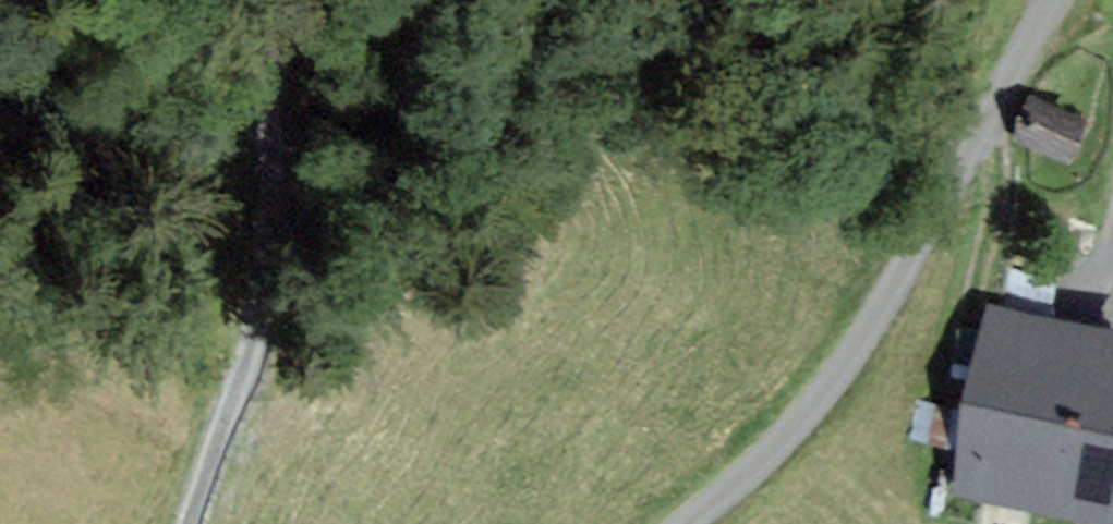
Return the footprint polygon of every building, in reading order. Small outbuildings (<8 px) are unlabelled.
[(993,315),(963,485),(1108,510),(1112,481),(1112,336),(993,315)]
